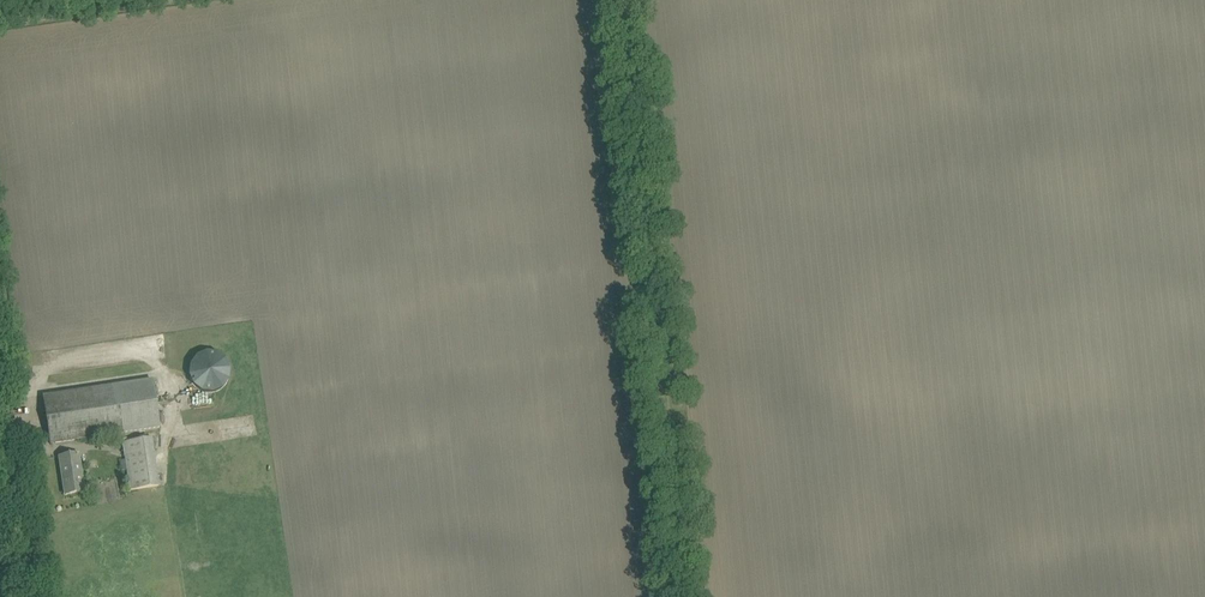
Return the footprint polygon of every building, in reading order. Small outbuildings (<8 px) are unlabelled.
[(191,365),(190,376),(194,386),(202,391),(212,393),(223,388),(229,380),(230,370),(227,361),(217,354),(207,353),(197,357),(191,365)] [(50,444),(137,431),(159,428),(152,381),(44,397),(50,444)] [(124,443),(131,491),(160,486),(154,438),(124,443)] [(78,454),(72,455),(60,457),(65,495),(83,493),(78,454)]
